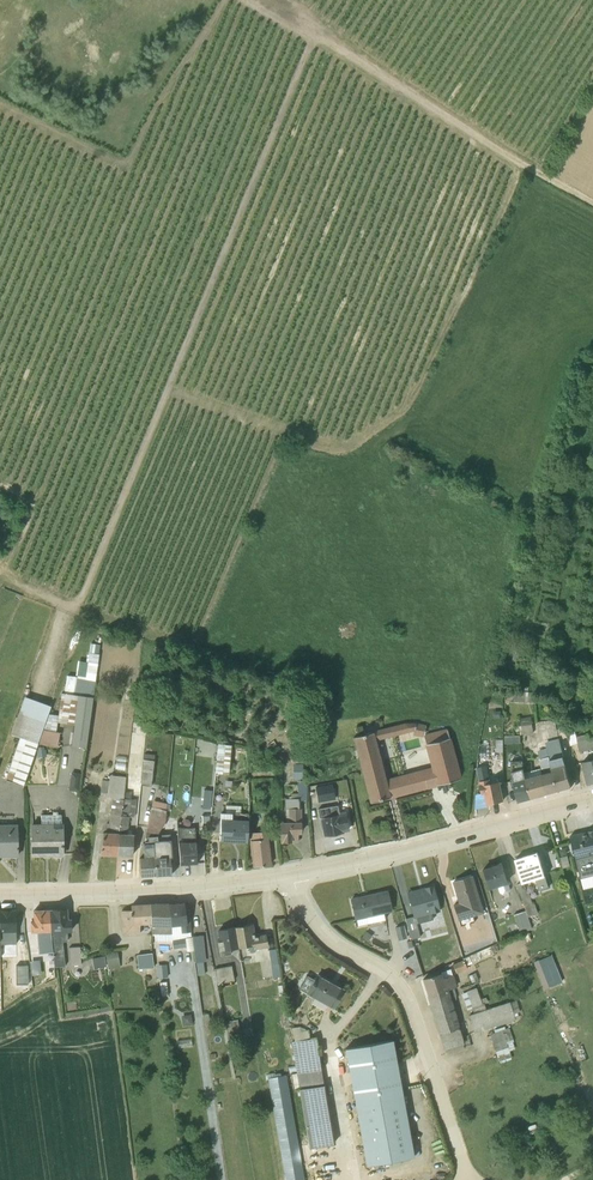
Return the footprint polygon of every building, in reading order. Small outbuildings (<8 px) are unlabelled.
[(70,744),(86,746),(98,653),(87,652),(84,668),(82,675),(77,675),(77,676),(66,675),(65,683),(63,692),(61,692),(58,715),(49,714),(46,714),(37,742),(56,746),(59,732),(55,731),(57,722),(73,724),(70,744)] [(516,690),(516,699),(535,700),(535,690),(516,690)] [(48,713),(51,705),(24,696),(11,734),(19,737),(5,778),(23,785),(37,743),(37,742),(46,714),(48,713)] [(521,719),(515,720),(516,729),(520,728),(521,733),(534,731),(531,715),(520,716),(521,719)] [(435,782),(459,776),(449,736),(448,736),(445,726),(424,732),(424,723),(415,721),(414,720),(403,721),(372,729),(372,730),(352,735),(352,736),(368,800),(369,800),(388,796),(388,797),(435,785),(436,784),(435,782)] [(571,744),(578,742),(574,727),(568,729),(567,729),(571,744)] [(576,735),(580,750),(592,747),(592,736),(589,737),(588,732),(576,735)] [(572,785),(559,738),(546,742),(547,747),(538,750),(540,757),(539,757),(549,792),(572,785)] [(230,743),(217,741),(214,771),(227,772),(230,743)] [(301,761),(301,750),(289,749),(289,761),(301,761)] [(140,784),(151,785),(154,754),(143,753),(140,784)] [(485,757),(478,758),(478,766),(477,766),(482,792),(485,792),(487,803),(504,799),(500,779),(492,781),(491,776),(493,775),(491,763),(487,764),(485,757)] [(582,761),(588,783),(592,781),(592,758),(582,761)] [(514,786),(519,800),(532,796),(525,771),(523,759),(522,759),(511,760),(511,771),(509,771),(511,781),(510,782),(512,786),(512,787),(514,786)] [(302,763),(293,763),(293,777),(302,777),(302,763)] [(549,792),(542,767),(525,771),(532,796),(549,792)] [(68,789),(78,790),(81,773),(71,771),(68,789)] [(99,793),(108,795),(111,775),(109,774),(108,780),(102,779),(99,793)] [(119,831),(125,776),(111,775),(108,795),(112,798),(108,822),(106,822),(104,831),(102,831),(100,854),(117,855),(119,831)] [(284,820),(278,820),(279,840),(297,840),(297,832),(301,832),(300,807),(298,806),(298,799),(306,798),(305,780),(297,780),(297,791),(290,792),(290,794),(288,794),(287,797),(285,797),(285,807),(284,820)] [(335,798),(331,782),(314,786),(317,801),(335,798)] [(211,788),(203,788),(202,807),(210,807),(211,788)] [(131,798),(131,791),(124,791),(119,831),(117,855),(131,856),(132,855),(133,833),(132,833),(131,833),(131,830),(127,830),(129,816),(134,817),(134,816),(136,799),(135,798),(131,798)] [(151,807),(144,836),(145,836),(144,842),(142,842),(143,856),(139,857),(140,875),(156,874),(154,840),(156,840),(157,835),(165,820),(166,810),(165,809),(166,802),(153,800),(151,807)] [(239,804),(225,804),(225,811),(220,811),(218,839),(246,840),(247,811),(239,811),(239,804)] [(317,808),(319,816),(318,816),(320,827),(321,827),(323,834),(342,831),(342,830),(348,829),(344,810),(338,811),(336,804),(317,808)] [(31,823),(32,855),(62,854),(62,813),(58,813),(58,811),(52,811),(52,814),(41,814),(41,823),(31,823)] [(17,856),(17,823),(0,823),(0,856),(17,856)] [(194,825),(177,827),(179,863),(196,861),(194,825)] [(249,838),(252,865),(270,863),(266,829),(248,831),(249,838)] [(570,835),(576,858),(592,853),(592,829),(570,834),(570,835)] [(156,874),(156,875),(171,874),(170,857),(172,857),(170,834),(157,835),(156,840),(154,840),(156,874)] [(549,885),(538,849),(514,856),(522,881),(517,883),(527,914),(536,912),(530,891),(549,885)] [(480,867),(486,887),(496,884),(498,891),(501,892),(507,890),(508,888),(506,881),(508,881),(502,860),(480,867)] [(482,911),(471,873),(450,880),(456,900),(451,902),(459,925),(473,921),(471,915),(482,911)] [(414,916),(438,910),(432,883),(405,890),(412,914),(405,917),(409,931),(417,929),(414,916)] [(382,911),(391,909),(386,889),(350,898),(354,917),(364,915),(366,922),(384,918),(382,911)] [(167,903),(171,939),(172,947),(185,945),(186,949),(192,948),(190,934),(189,913),(185,914),(183,901),(167,903)] [(167,903),(150,904),(152,934),(154,933),(155,940),(171,939),(167,903)] [(121,910),(123,935),(139,934),(139,924),(151,923),(150,904),(131,905),(131,909),(121,910)] [(67,919),(66,909),(50,910),(52,951),(53,967),(64,966),(62,941),(67,940),(67,931),(71,931),(70,919),(67,919)] [(530,927),(523,909),(513,913),(519,931),(530,927)] [(8,954),(8,949),(13,948),(12,936),(16,936),(15,910),(0,910),(0,955),(8,954)] [(50,910),(33,910),(34,921),(31,921),(31,931),(36,931),(38,953),(52,951),(50,910)] [(393,925),(396,938),(406,936),(403,922),(393,925)] [(254,947),(266,944),(264,933),(253,935),(251,923),(234,925),(237,946),(247,944),(248,951),(255,950),(254,947)] [(234,925),(217,928),(218,937),(216,937),(218,949),(219,949),(219,953),(230,952),(229,947),(237,946),(234,925)] [(372,935),(366,930),(361,935),(368,940),(372,935)] [(197,972),(202,972),(202,959),(206,959),(205,955),(203,955),(201,933),(191,934),(192,946),(194,960),(196,960),(197,972)] [(451,962),(455,971),(466,967),(465,964),(492,953),(489,945),(462,956),(462,958),(451,962)] [(81,963),(79,946),(68,947),(70,964),(81,963)] [(269,967),(271,981),(280,979),(275,947),(267,948),(270,966),(269,967)] [(116,951),(105,953),(108,969),(120,967),(116,951)] [(533,958),(544,986),(562,979),(552,951),(533,958)] [(139,968),(154,965),(151,952),(136,955),(139,968)] [(94,968),(106,965),(104,956),(92,958),(94,968)] [(41,974),(39,960),(30,961),(32,975),(41,974)] [(165,962),(155,964),(157,976),(166,975),(165,962)] [(213,967),(216,981),(233,978),(230,964),(213,967)] [(451,973),(449,967),(422,978),(435,1019),(445,1052),(463,1048),(464,1047),(470,1044),(466,1034),(460,1035),(453,1010),(450,999),(455,997),(455,992),(452,986),(455,985),(455,984),(452,973),(451,973)] [(471,981),(477,978),(472,968),(466,970),(471,981)] [(306,979),(300,989),(332,1006),(342,988),(316,973),(311,982),(306,979)] [(473,1031),(517,1017),(515,1011),(519,1010),(519,1009),(516,998),(509,1000),(488,1006),(485,995),(479,997),(475,986),(465,989),(465,990),(460,992),(466,1008),(471,1006),(473,1011),(467,1013),(473,1031)] [(205,1032),(211,1030),(207,1012),(202,1013),(205,1032)] [(180,1014),(182,1023),(191,1022),(189,1013),(180,1014)] [(237,1018),(223,1020),(227,1038),(240,1036),(237,1018)] [(294,1039),(307,1037),(305,1027),(299,1024),(291,1026),(293,1039),(294,1039)] [(504,1027),(503,1024),(492,1028),(493,1031),(488,1032),(499,1062),(511,1058),(508,1049),(514,1047),(512,1041),(513,1040),(507,1026),(504,1027)] [(308,1146),(332,1142),(315,1036),(314,1036),(297,1039),(291,1040),(290,1040),(296,1071),(308,1146)] [(177,1039),(178,1047),(192,1045),(191,1037),(177,1039)] [(344,1047),(354,1101),(365,1163),(366,1163),(412,1155),(413,1154),(405,1112),(405,1111),(392,1039),(391,1038),(344,1047)] [(285,1073),(279,1074),(278,1071),(274,1072),(273,1071),(267,1072),(286,1179),(304,1179),(285,1073)]
